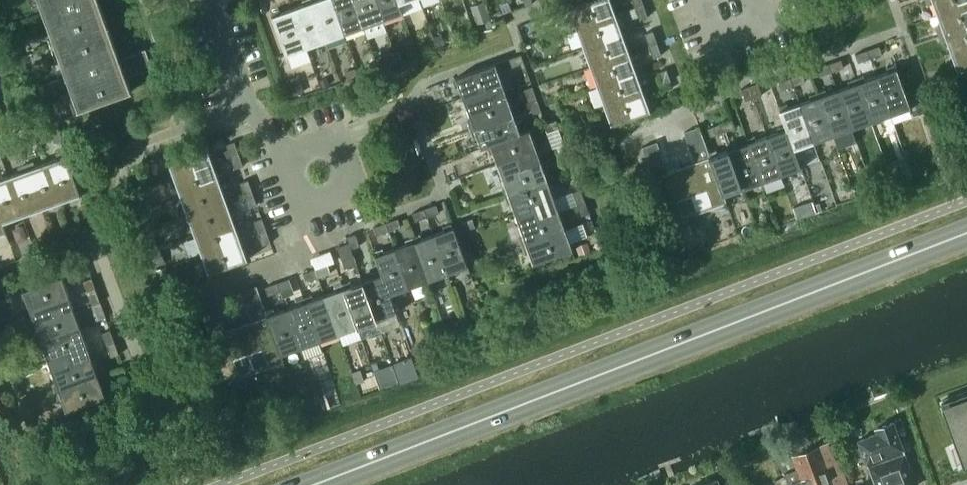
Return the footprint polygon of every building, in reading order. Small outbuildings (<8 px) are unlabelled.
[(55,44),(109,24),(100,0),(39,0),(55,44)] [(345,34),(333,0),(315,0),(312,1),(326,41),(345,34)] [(345,34),(364,27),(355,0),(333,0),(345,34)] [(364,27),(383,20),(376,0),(355,0),(364,27)] [(383,20),(403,13),(400,4),(399,4),(398,0),(376,0),(383,20)] [(612,3),(617,1),(616,0),(593,0),(570,8),(577,28),(617,14),(612,3)] [(937,15),(966,4),(966,0),(932,0),(937,15)] [(312,1),(293,8),(307,47),(326,41),(312,1)] [(944,34),(966,25),(966,4),(937,15),(944,34)] [(648,17),(644,5),(636,8),(641,20),(648,17)] [(287,55),(307,47),(293,8),(273,15),(287,55)] [(617,14),(577,28),(584,48),(628,32),(624,23),(620,25),(617,14)] [(121,57),(109,24),(55,44),(78,108),(132,89),(128,77),(152,68),(145,49),(121,57)] [(951,53),(966,47),(966,25),(944,34),(951,53)] [(653,31),(652,31),(645,34),(650,46),(658,43),(653,31)] [(628,32),(584,48),(591,67),(630,52),(626,41),(630,39),(628,32)] [(446,43),(443,33),(433,37),(436,47),(446,43)] [(662,55),(658,43),(650,46),(654,58),(662,55)] [(879,46),(867,50),(870,59),(883,55),(879,46)] [(951,53),(958,72),(966,69),(966,47),(951,53)] [(394,50),(377,57),(381,69),(398,62),(394,50)] [(870,59),(867,50),(855,55),(858,64),(870,59)] [(634,63),(630,52),(591,67),(598,86),(641,70),(638,62),(634,63)] [(521,55),(508,59),(511,66),(523,62),(521,55)] [(842,60),(829,64),(833,73),(845,68),(842,60)] [(456,76),(464,96),(483,89),(487,101),(507,94),(496,63),(456,76)] [(833,73),(829,64),(817,69),(820,78),(833,73)] [(348,80),(358,76),(355,68),(345,71),(348,80)] [(898,68),(878,75),(891,115),(912,108),(898,68)] [(664,84),(669,82),(672,81),(667,69),(659,72),(664,84)] [(641,70),(598,86),(605,105),(644,91),(640,79),(644,77),(641,70)] [(803,74),(790,78),(794,87),(806,83),(803,74)] [(878,75),(858,82),(871,122),(891,115),(878,75)] [(328,78),(321,80),(323,86),(330,84),(328,78)] [(794,87),(790,78),(778,82),(781,91),(794,87)] [(289,83),(293,95),(306,91),(302,79),(289,83)] [(858,82),(839,89),(853,128),(871,122),(858,82)] [(758,83),(749,86),(754,99),(763,96),(758,83)] [(529,100),(536,98),(532,86),(525,89),(529,100)] [(754,99),(749,86),(741,89),(745,102),(754,99)] [(464,96),(475,127),(514,113),(507,94),(487,101),(483,89),(464,96)] [(839,89),(820,96),(834,135),(853,128),(839,89)] [(648,101),(644,91),(605,105),(612,125),(651,111),(651,109),(655,108),(652,100),(648,101)] [(665,99),(667,107),(680,102),(677,94),(665,99)] [(920,95),(909,99),(912,108),(923,103),(920,95)] [(820,96),(801,103),(815,142),(834,135),(820,96)] [(540,109),(536,98),(529,100),(533,112),(540,109)] [(796,148),(815,142),(801,103),(780,110),(787,128),(788,128),(796,148)] [(482,147),(492,144),(521,134),(521,132),(514,113),(475,127),(482,147)] [(546,132),(559,127),(556,120),(544,124),(546,132)] [(735,129),(732,120),(719,125),(722,133),(735,129)] [(63,138),(59,127),(58,125),(50,129),(54,141),(63,138)] [(722,133),(719,125),(707,129),(710,137),(722,133)] [(701,127),(693,130),(718,204),(728,200),(726,194),(745,187),(731,148),(711,155),(701,127)] [(788,128),(787,128),(768,135),(781,175),(803,167),(796,148),(788,128)] [(492,144),(498,162),(517,155),(522,166),(540,160),(529,129),(521,132),(521,134),(492,144)] [(694,213),(718,204),(693,130),(685,133),(695,160),(678,166),(694,213)] [(768,135),(750,141),(764,181),(781,175),(768,135)] [(29,136),(18,140),(21,149),(33,145),(29,136)] [(18,140),(6,145),(9,153),(21,149),(18,140)] [(231,156),(239,154),(234,141),(227,144),(231,156)] [(750,141),(731,148),(745,187),(764,181),(750,141)] [(206,142),(167,157),(174,177),(216,161),(213,153),(211,154),(206,142)] [(670,221),(694,213),(678,166),(668,170),(658,143),(643,148),(670,221)] [(564,166),(572,163),(568,152),(560,155),(564,166)] [(244,166),(239,154),(231,156),(236,169),(244,166)] [(67,155),(46,162),(61,202),(81,195),(67,155)] [(498,162),(509,192),(547,179),(540,160),(522,166),(517,155),(498,162)] [(174,177),(181,196),(221,181),(216,169),(219,168),(216,161),(174,177)] [(46,162),(27,169),(42,209),(61,202),(46,162)] [(27,169),(8,176),(22,216),(42,209),(27,169)] [(152,182),(148,170),(137,174),(141,186),(152,182)] [(249,178),(258,204),(268,200),(259,174),(249,178)] [(0,178),(0,213),(7,231),(9,230),(5,222),(22,216),(8,176),(0,178)] [(245,194),(252,191),(248,179),(240,182),(245,194)] [(509,192),(516,212),(536,205),(540,216),(558,209),(547,179),(509,192)] [(221,181),(181,196),(188,215),(230,200),(227,191),(224,192),(221,181)] [(576,203),(585,199),(580,186),(572,190),(576,203)] [(257,204),(252,191),(245,194),(249,206),(257,204)] [(590,212),(585,199),(576,203),(581,215),(590,212)] [(188,215),(195,234),(235,220),(230,208),(233,207),(230,200),(188,215)] [(719,205),(722,214),(730,211),(727,202),(719,205)] [(439,212),(436,204),(424,208),(426,216),(439,212)] [(527,242),(565,229),(558,209),(540,216),(536,205),(516,212),(527,242)] [(426,216),(424,208),(411,213),(414,220),(426,216)] [(259,233),(266,230),(262,218),(254,220),(259,233)] [(401,225),(398,218),(386,222),(389,229),(401,225)] [(465,230),(475,226),(472,218),(462,222),(465,230)] [(239,231),(235,220),(195,234),(202,253),(244,238),(241,230),(239,231)] [(389,229),(386,222),(375,226),(377,234),(389,229)] [(454,226),(434,233),(448,273),(468,265),(454,226)] [(572,249),(565,229),(527,242),(534,262),(572,249)] [(271,242),(266,230),(259,233),(263,245),(271,242)] [(603,238),(600,230),(588,234),(591,242),(594,241),(603,238)] [(348,236),(350,241),(352,248),(360,245),(355,233),(348,236)] [(434,233),(415,240),(429,280),(448,273),(434,233)] [(154,236),(146,239),(150,250),(158,246),(154,236)] [(244,238),(202,253),(209,273),(249,259),(244,246),(247,245),(244,238)] [(605,246),(603,238),(594,241),(597,249),(605,246)] [(415,240),(395,247),(410,287),(429,280),(415,240)] [(580,254),(592,250),(588,241),(576,245),(580,254)] [(374,255),(381,273),(381,272),(390,294),(410,287),(395,247),(374,255)] [(166,263),(161,249),(151,253),(156,266),(166,263)] [(344,268),(358,263),(354,254),(341,259),(344,268)] [(327,265),(315,269),(318,277),(330,273),(327,265)] [(167,266),(158,269),(160,277),(169,274),(167,266)] [(318,277),(315,269),(304,273),(307,282),(318,277)] [(381,272),(381,273),(363,279),(378,319),(397,312),(390,294),(381,272)] [(23,290),(30,310),(51,302),(55,313),(74,306),(63,276),(23,290)] [(89,293),(97,290),(93,278),(84,281),(89,293)] [(289,278),(277,283),(280,291),(292,287),(289,278)] [(363,279),(344,286),(358,326),(378,319),(363,279)] [(280,291),(277,283),(264,288),(267,296),(280,291)] [(252,320),(237,325),(254,371),(284,361),(281,354),(281,355),(266,315),(267,314),(256,285),(241,290),(252,320)] [(344,286),(325,293),(339,333),(358,326),(344,286)] [(93,306),(100,303),(102,303),(97,290),(89,293),(93,306)] [(325,293),(305,300),(320,340),(339,333),(325,293)] [(227,381),(254,371),(237,325),(225,330),(214,300),(199,305),(227,381)] [(305,300),(286,307),(301,347),(320,340),(305,300)] [(30,310),(41,340),(81,326),(74,306),(55,313),(51,302),(30,310)] [(286,307),(267,314),(266,315),(281,355),(281,354),(301,347),(286,307)] [(41,340),(48,360),(69,352),(73,363),(92,356),(81,326),(41,340)] [(464,328),(449,333),(453,343),(468,337),(464,328)] [(107,345),(116,342),(111,329),(103,332),(107,345)] [(112,357),(119,354),(120,354),(116,342),(107,345),(112,357)] [(410,348),(415,361),(428,357),(423,343),(410,348)] [(48,360),(59,390),(100,375),(92,356),(73,363),(69,352),(48,360)] [(412,356),(393,363),(401,383),(420,375),(412,356)] [(392,363),(374,370),(380,386),(398,380),(392,363)] [(352,372),(356,384),(364,381),(360,369),(352,372)] [(125,389),(131,387),(132,386),(127,374),(120,377),(125,389)] [(107,395),(100,375),(59,390),(66,410),(107,395)] [(321,379),(314,382),(318,394),(326,392),(321,379)] [(943,408),(962,459),(966,457),(966,399),(943,408)] [(10,432),(0,405),(0,436),(10,432)] [(904,452),(905,452),(894,421),(874,428),(876,432),(858,439),(868,466),(869,465),(875,484),(876,484),(877,484),(916,484),(904,452)] [(833,440),(792,455),(796,468),(784,473),(789,484),(849,484),(833,440)]
